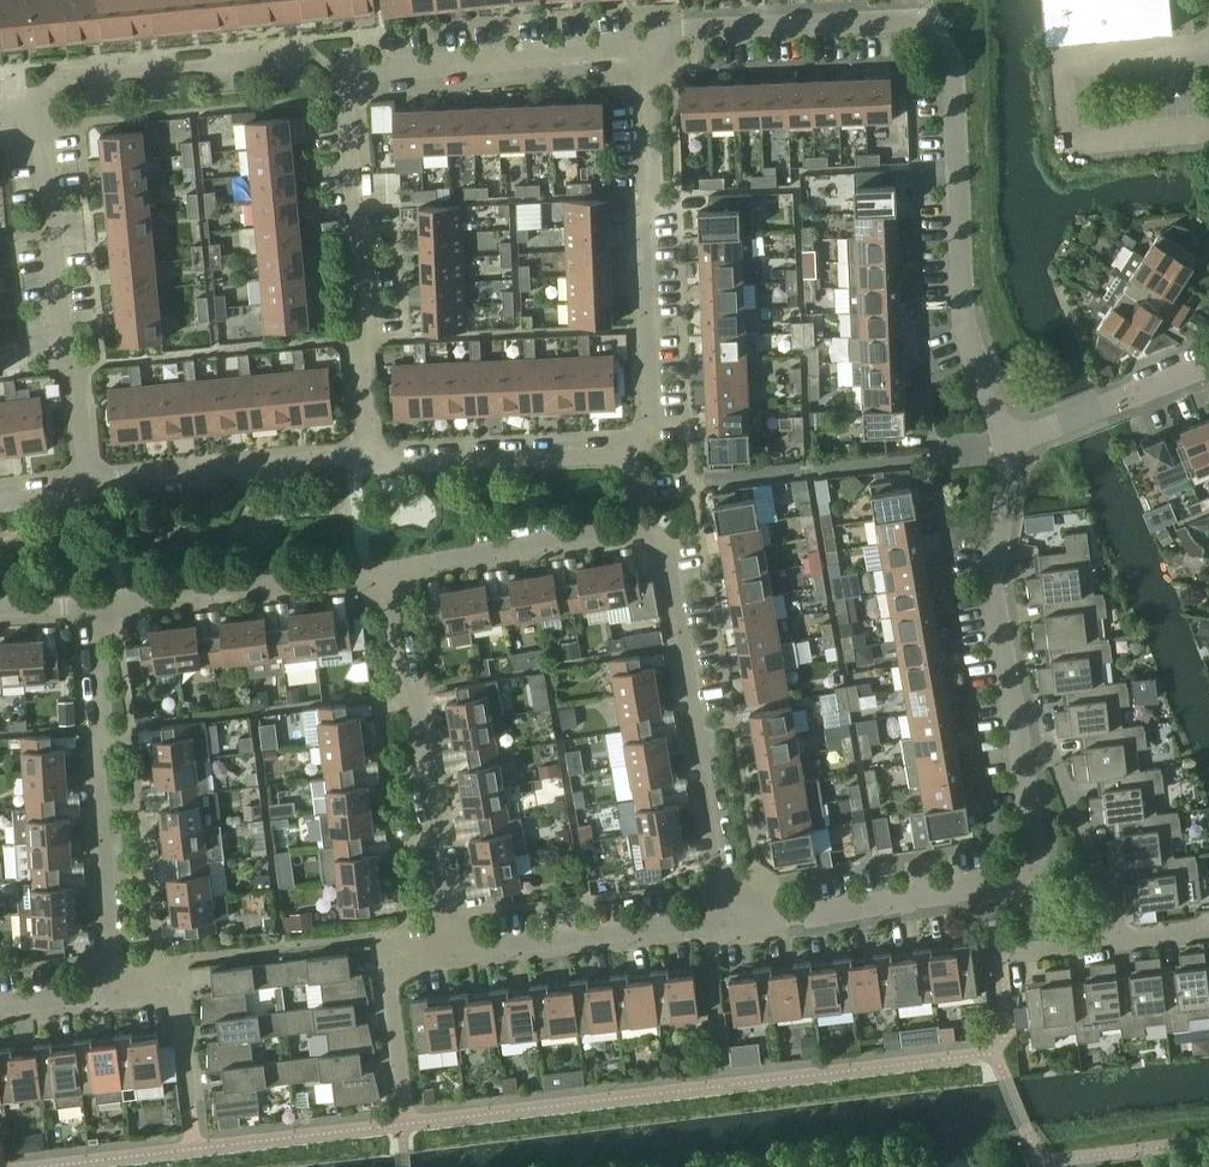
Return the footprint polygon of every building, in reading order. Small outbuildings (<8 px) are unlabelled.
[(23,0),(0,0),(0,41),(1,50),(28,47),(23,0)] [(54,0),(23,0),(28,47),(59,44),(54,0)] [(82,0),(54,0),(59,44),(86,41),(82,0)] [(113,0),(82,0),(86,41),(86,45),(101,43),(100,40),(117,38),(113,0)] [(142,0),(113,0),(117,38),(133,37),(133,40),(146,39),(142,0)] [(171,0),(142,0),(146,39),(158,38),(158,34),(174,33),(171,0)] [(199,0),(171,0),(174,33),(202,30),(199,0)] [(229,0),(199,0),(202,30),(219,29),(219,32),(232,31),(229,0)] [(258,0),(229,0),(232,31),(244,29),(244,26),(260,25),(258,0)] [(287,0),(258,0),(260,25),(276,23),(276,26),(289,25),(287,0)] [(316,0),(287,0),(289,25),(302,24),(301,21),(317,19),(316,0)] [(345,0),(316,0),(317,19),(334,18),(334,21),(346,20),(345,0)] [(374,0),(345,0),(346,20),(359,18),(359,15),(376,14),(374,0)] [(410,0),(383,0),(384,13),(411,10),(410,0)] [(436,0),(410,0),(411,10),(437,8),(436,0)] [(1047,43),(1174,32),(1171,0),(1043,0),(1047,43)] [(892,77),(866,78),(868,121),(893,120),(892,77)] [(868,121),(866,78),(840,79),(842,122),(868,121)] [(842,122),(840,79),(815,80),(817,123),(842,122)] [(817,123),(815,80),(787,81),(788,124),(817,123)] [(788,124),(787,81),(762,82),(764,125),(788,124)] [(764,125),(762,82),(735,84),(737,126),(764,125)] [(737,126),(735,84),(709,85),(711,127),(737,126)] [(711,127),(709,85),(682,86),(684,128),(711,127)] [(603,102),(580,103),(582,145),(605,144),(603,102)] [(582,145),(580,103),(555,104),(557,146),(582,145)] [(557,146),(555,104),(527,105),(529,148),(557,146)] [(529,148),(527,105),(498,106),(500,149),(529,148)] [(500,149),(498,106),(474,107),(476,150),(500,149)] [(476,150),(474,107),(448,109),(449,151),(476,150)] [(449,151),(448,109),(422,110),(424,152),(449,151)] [(424,152),(422,110),(394,111),(395,153),(396,172),(424,171),(424,152)] [(289,118),(247,122),(250,149),(292,145),(289,118)] [(143,132),(100,136),(103,164),(146,160),(143,132)] [(210,140),(200,141),(201,153),(211,152),(210,140)] [(194,154),(193,142),(182,143),(183,155),(194,154)] [(294,171),(292,145),(250,149),(252,175),(294,171)] [(213,165),(211,152),(201,153),(202,166),(213,165)] [(195,166),(194,154),(183,155),(184,167),(195,166)] [(868,165),(868,154),(855,155),(856,165),(868,165)] [(880,154),(868,154),(868,165),(881,164),(880,154)] [(816,167),(816,156),(804,157),(804,167),(816,167)] [(828,156),(816,156),(816,167),(829,166),(828,156)] [(148,187),(146,160),(103,164),(106,191),(148,187)] [(297,197),(294,171),(252,175),(255,201),(297,197)] [(897,210),(896,185),(885,186),(884,171),(854,172),(856,212),(897,210)] [(378,173),(379,199),(400,198),(399,172),(378,173)] [(777,175),(764,176),(765,186),(777,186),(777,175)] [(765,186),(764,176),(752,176),(753,187),(765,186)] [(725,177),(713,178),(713,188),(726,188),(725,177)] [(713,188),(713,178),(700,178),(701,189),(713,188)] [(592,182),(579,183),(580,193),(592,193),(592,182)] [(580,193),(579,183),(567,183),(567,194),(580,193)] [(529,196),(528,185),(516,186),(516,196),(529,196)] [(541,195),(541,185),(528,185),(529,196),(541,195)] [(150,210),(148,187),(106,191),(108,214),(150,210)] [(489,197),(489,187),(476,188),(477,198),(489,197)] [(477,198),(476,188),(464,188),(464,199),(477,198)] [(437,189),(424,190),(425,200),(437,200),(437,189)] [(425,200),(424,190),(412,190),(413,201),(425,200)] [(215,191),(205,192),(206,205),(216,204),(215,191)] [(199,205),(198,193),(187,194),(188,206),(199,205)] [(753,234),(751,194),(709,196),(710,210),(699,211),(700,236),(741,235),(752,234),(753,234)] [(299,222),(297,197),(255,201),(257,226),(299,222)] [(608,225),(607,199),(565,201),(566,227),(608,225)] [(510,216),(510,203),(499,204),(500,217),(510,216)] [(218,216),(216,204),(206,205),(207,217),(218,216)] [(200,218),(199,205),(188,206),(189,219),(200,218)] [(463,234),(462,206),(419,207),(420,236),(463,234)] [(153,236),(150,210),(108,214),(110,240),(153,236)] [(898,235),(897,210),(856,212),(857,237),(898,235)] [(529,229),(528,216),(518,217),(518,229),(529,229)] [(302,247),(299,222),(257,226),(259,251),(302,247)] [(1160,231),(1144,256),(1183,281),(1194,265),(1190,262),(1195,254),(1189,250),(1196,238),(1197,238),(1188,228),(1174,223),(1174,224),(1163,233),(1160,231)] [(610,251),(608,225),(566,227),(567,253),(610,251)] [(813,226),(802,227),(803,239),(814,239),(813,226)] [(529,241),(529,229),(518,229),(519,241),(529,241)] [(796,245),(795,232),(784,232),(785,245),(796,245)] [(464,259),(463,234),(420,236),(422,261),(464,259)] [(753,258),(752,234),(741,235),(700,236),(701,261),(742,259),(753,258)] [(899,260),(898,235),(857,237),(847,238),(848,262),(899,260)] [(155,266),(153,236),(110,240),(113,270),(155,266)] [(814,251),(814,239),(803,239),(803,251),(814,251)] [(512,254),(511,241),(501,242),(501,254),(512,254)] [(220,243),(210,244),(211,257),(221,256),(220,243)] [(204,257),(203,245),(192,246),(193,258),(204,257)] [(304,274),(302,247),(259,251),(262,278),(304,274)] [(1183,281),(1144,256),(1134,249),(1120,271),(1114,267),(1112,270),(1129,280),(1188,318),(1194,309),(1174,296),(1183,281)] [(611,276),(610,251),(567,253),(568,278),(611,276)] [(513,266),(512,254),(501,254),(502,267),(513,266)] [(222,268),(221,256),(211,257),(212,269),(222,268)] [(205,270),(204,257),(193,258),(194,271),(205,270)] [(465,284),(464,259),(422,261),(423,286),(465,284)] [(743,283),(742,259),(701,261),(702,285),(743,283)] [(900,284),(899,260),(848,262),(849,286),(859,286),(900,284)] [(531,278),(530,265),(520,266),(520,278),(531,278)] [(158,290),(155,266),(113,270),(115,294),(158,290)] [(797,281),(797,268),(786,269),(786,281),(797,281)] [(1188,318),(1129,280),(1112,270),(1110,273),(1116,276),(1102,297),(1113,305),(1152,329),(1161,315),(1182,328),(1188,318)] [(307,302),(304,274),(262,278),(265,306),(307,302)] [(612,302),(611,276),(568,278),(569,304),(612,302)] [(816,288),(815,276),(804,276),(805,288),(816,288)] [(531,290),(531,278),(520,278),(521,290),(531,290)] [(798,293),(797,281),(786,281),(787,294),(798,293)] [(744,308),(743,283),(702,285),(703,310),(744,308)] [(466,307),(465,284),(423,286),(424,309),(466,307)] [(901,309),(900,284),(859,286),(849,287),(850,311),(901,309)] [(816,300),(816,288),(805,288),(806,301),(816,300)] [(160,317),(158,290),(115,294),(118,321),(160,317)] [(514,305),(514,293),(503,293),(504,306),(514,305)] [(225,294),(215,295),(216,307),(226,306),(225,294)] [(209,308),(208,296),(197,297),(198,309),(209,308)] [(309,327),(307,302),(265,306),(267,331),(309,327)] [(613,324),(612,302),(569,304),(570,326),(613,324)] [(515,318),(514,305),(504,306),(504,318),(515,318)] [(1141,346),(1152,329),(1113,305),(1097,330),(1100,331),(1096,345),(1096,346),(1105,356),(1118,360),(1119,359),(1126,348),(1132,352),(1137,343),(1141,346)] [(227,319),(226,306),(216,307),(217,320),(227,319)] [(467,330),(466,307),(424,309),(425,332),(467,330)] [(210,320),(209,308),(198,309),(199,321),(210,320)] [(746,333),(744,308),(703,310),(704,335),(746,333)] [(902,334),(901,309),(850,311),(851,336),(902,334)] [(533,328),(532,315),(522,316),(523,328),(533,328)] [(163,341),(160,317),(118,321),(120,345),(163,341)] [(803,334),(803,322),(792,323),(793,335),(803,334)] [(813,322),(803,322),(803,334),(814,334),(813,322)] [(757,332),(746,333),(704,335),(705,359),(747,357),(758,357),(757,332)] [(804,347),(803,334),(793,335),(793,347),(804,347)] [(815,346),(814,334),(803,334),(804,347),(815,346)] [(903,358),(902,334),(851,336),(849,336),(850,361),(852,361),(903,358)] [(588,410),(585,335),(579,335),(580,357),(558,358),(560,411),(588,410)] [(591,356),(590,335),(585,335),(588,410),(616,409),(615,391),(619,390),(618,373),(615,374),(614,355),(591,356)] [(560,411),(558,358),(536,359),(535,337),(530,338),(533,413),(560,411)] [(533,413),(530,338),(525,338),(526,359),(504,360),(506,414),(533,413)] [(479,415),(476,340),(470,340),(471,361),(449,362),(451,416),(479,415)] [(506,414),(504,360),(482,361),(481,340),(476,340),(479,415),(506,414)] [(424,417),(420,342),(415,343),(416,364),(393,365),(394,383),(390,383),(391,400),(395,400),(395,419),(424,417)] [(451,416),(449,362),(427,363),(426,342),(420,342),(424,417),(451,416)] [(305,424),(298,349),(293,350),(295,371),(273,373),(278,427),(305,424)] [(306,370),(303,349),(298,349),(305,424),(334,421),(332,403),(336,403),(334,386),(331,386),(329,368),(306,370)] [(278,427),(273,373),(251,375),(249,354),(244,355),(251,429),(278,427)] [(251,429),(244,355),(238,355),(241,376),(219,379),(224,432),(251,429)] [(748,382),(747,357),(705,359),(706,384),(748,382)] [(904,383),(903,358),(852,361),(853,385),(863,384),(904,383)] [(224,432),(219,379),(197,381),(194,359),(189,360),(197,435),(224,432)] [(197,435),(189,360),(184,360),(186,382),(164,384),(169,437),(197,435)] [(142,440),(135,365),(130,366),(132,387),(109,389),(110,408),(107,408),(109,425),(112,424),(114,443),(142,440)] [(169,437),(164,384),(142,386),(140,365),(135,365),(142,440),(169,437)] [(802,380),(801,367),(790,368),(791,380),(802,380)] [(819,374),(809,374),(809,387),(820,386),(819,374)] [(10,380),(13,401),(21,454),(49,450),(46,432),(49,431),(47,414),(44,415),(41,397),(18,400),(14,379),(10,380)] [(13,401),(10,380),(4,381),(7,402),(0,403),(0,457),(21,454),(13,401)] [(802,392),(802,380),(791,380),(792,392),(802,392)] [(749,406),(748,382),(706,384),(707,408),(749,406)] [(905,407),(904,383),(863,384),(864,409),(905,407)] [(820,399),(820,386),(809,387),(810,399),(820,399)] [(760,406),(749,406),(707,408),(709,433),(750,431),(761,430),(760,406)] [(906,433),(905,407),(864,409),(866,444),(887,443),(886,434),(906,433)] [(821,424),(821,411),(810,412),(811,424),(821,424)] [(804,428),(803,416),(793,416),(793,429),(804,428)] [(1200,422),(1208,445),(1208,419),(1200,422)] [(1200,422),(1182,429),(1183,434),(1175,437),(1190,476),(1208,468),(1208,445),(1200,422)] [(804,441),(804,428),(793,429),(794,441),(804,441)] [(751,457),(750,431),(709,433),(710,468),(734,467),(734,457),(751,457)] [(1190,476),(1175,437),(1166,441),(1164,437),(1167,431),(1166,431),(1164,437),(1146,444),(1140,441),(1140,442),(1145,445),(1154,467),(1152,473),(1153,473),(1155,468),(1162,487),(1190,476)] [(829,495),(827,479),(816,481),(819,497),(829,495)] [(811,501),(807,480),(794,482),(797,503),(800,502),(811,501)] [(870,484),(876,518),(917,512),(912,486),(893,490),(891,480),(870,484)] [(760,522),(755,497),(753,484),(736,488),(736,490),(713,494),(719,529),(760,522)] [(1200,500),(1204,510),(1208,508),(1208,497),(1200,500)] [(1204,510),(1200,500),(1188,505),(1192,515),(1204,510)] [(813,513),(811,501),(800,502),(803,515),(813,513)] [(921,536),(917,512),(876,518),(880,542),(921,536)] [(833,526),(831,513),(821,515),(823,528),(833,526)] [(1207,517),(1190,523),(1208,527),(1208,522),(1207,517)] [(764,546),(760,522),(719,529),(723,553),(764,546)] [(817,537),(815,525),(805,527),(807,539),(817,537)] [(1089,550),(1087,531),(1065,534),(1067,551),(1039,555),(1041,576),(1027,578),(1030,603),(1044,601),(1092,595),(1092,594),(1086,551),(1089,550)] [(925,560),(921,536),(880,542),(884,567),(925,560)] [(819,550),(817,537),(807,539),(809,551),(819,550)] [(835,538),(825,540),(827,551),(837,550),(835,538)] [(768,571),(764,546),(723,553),(727,578),(768,571)] [(839,562),(837,550),(827,551),(829,564),(839,562)] [(623,560),(600,564),(607,605),(610,623),(659,615),(653,581),(640,583),(637,570),(625,572),(623,560)] [(929,584),(925,560),(884,567),(889,591),(929,584)] [(607,605),(600,564),(578,568),(580,580),(568,582),(573,611),(607,605)] [(772,595),(768,571),(727,578),(731,602),(772,595)] [(573,611),(568,582),(557,584),(554,572),(532,576),(539,617),(573,611)] [(825,586),(823,574),(813,575),(815,588),(825,586)] [(539,617),(532,576),(510,580),(512,592),(500,594),(505,622),(539,617)] [(505,622),(500,594),(488,596),(486,584),(464,588),(470,628),(505,622)] [(933,608),(929,584),(889,591),(893,615),(933,608)] [(827,598),(825,586),(815,588),(817,600),(827,598)] [(846,598),(843,586),(833,588),(835,600),(846,598)] [(470,628),(464,588),(441,591),(444,603),(431,605),(436,634),(448,632),(450,646),(473,643),(470,628)] [(1106,615),(1103,593),(1092,594),(1092,595),(1044,601),(1047,621),(1032,623),(1035,648),(1050,646),(1097,640),(1097,639),(1094,616),(1106,615)] [(776,619),(772,595),(731,602),(736,626),(776,619)] [(848,611),(846,598),(835,600),(837,612),(848,611)] [(349,619),(336,620),(335,608),(312,611),(318,666),(354,662),(353,651),(352,648),(351,634),(349,619)] [(938,633),(933,608),(893,615),(897,639),(938,633)] [(318,666),(312,611),(290,614),(291,626),(279,627),(282,656),(284,670),(318,666)] [(282,656),(279,627),(268,628),(266,616),(243,619),(248,660),(282,656)] [(356,633),(351,634),(352,648),(353,651),(367,650),(365,632),(363,618),(355,619),(356,633)] [(248,660),(243,619),(221,622),(222,634),(210,635),(214,664),(248,660)] [(781,643),(776,619),(736,626),(740,650),(781,643)] [(834,634),(831,622),(821,624),(823,636),(834,634)] [(214,664),(210,635),(199,636),(198,624),(175,627),(179,668),(214,664)] [(179,668),(175,627),(152,630),(154,642),(141,643),(144,672),(179,668)] [(942,657),(938,633),(897,639),(901,664),(942,657)] [(836,646),(834,634),(823,636),(825,648),(836,646)] [(854,647),(852,635),(841,636),(843,648),(854,647)] [(1109,637),(1097,639),(1097,640),(1050,646),(1052,666),(1038,668),(1041,693),(1067,690),(1067,689),(1102,685),(1102,684),(1100,661),(1111,660),(1109,637)] [(45,639),(22,640),(24,682),(60,679),(58,650),(45,651),(45,639)] [(22,640),(0,642),(0,683),(24,682),(22,640)] [(794,641),(781,643),(740,650),(744,674),(785,667),(798,665),(794,641)] [(856,659),(854,647),(843,648),(846,661),(856,659)] [(642,668),(640,655),(611,660),(617,695),(658,688),(654,666),(642,668)] [(946,681),(942,657),(901,664),(905,688),(946,681)] [(789,692),(785,667),(744,674),(748,699),(789,692)] [(950,705),(946,681),(905,688),(909,712),(950,705)] [(1126,681),(1102,684),(1102,685),(1067,689),(1067,690),(1069,709),(1055,711),(1058,736),(1084,733),(1084,732),(1120,728),(1120,727),(1117,704),(1129,703),(1126,681)] [(492,717),(486,682),(457,687),(459,699),(447,701),(451,724),(492,717)] [(857,684),(847,686),(849,698),(859,696),(857,684)] [(849,698),(847,686),(836,687),(838,699),(849,698)] [(662,711),(658,688),(617,695),(623,729),(652,724),(650,713),(662,711)] [(861,708),(859,696),(849,698),(851,710),(861,708)] [(851,710),(849,698),(838,699),(840,712),(851,710)] [(363,738),(360,716),(348,717),(347,704),(303,709),(307,745),(322,743),(363,738)] [(954,729),(950,705),(909,712),(913,737),(954,729)] [(796,732),(792,707),(751,714),(755,739),(796,732)] [(498,751),(492,717),(451,724),(455,746),(467,744),(469,756),(498,751)] [(210,757),(206,721),(163,726),(164,739),(153,741),(155,763),(196,758),(210,757)] [(654,736),(652,724),(623,729),(629,763),(670,756),(666,734),(654,736)] [(1143,724),(1120,727),(1120,728),(1084,732),(1084,733),(1087,753),(1072,754),(1075,780),(1102,777),(1101,776),(1137,771),(1137,770),(1134,748),(1146,746),(1143,724)] [(954,729),(913,737),(903,738),(907,762),(958,754),(954,729)] [(800,756),(796,732),(755,739),(759,763),(800,756)] [(869,732),(858,734),(860,746),(871,744),(869,732)] [(53,748),(52,735),(23,737),(25,773),(66,770),(65,747),(53,748)] [(853,747),(851,735),(841,737),(843,749),(853,747)] [(366,761),(363,738),(322,743),(326,777),(355,774),(354,762),(366,761)] [(873,756),(871,744),(860,746),(862,758),(873,756)] [(855,759),(853,747),(843,749),(845,761),(855,759)] [(504,785),(498,751),(469,756),(471,768),(459,770),(463,792),(504,785)] [(962,778),(958,754),(907,762),(911,787),(922,785),(962,778)] [(673,779),(670,756),(629,763),(635,798),(664,793),(662,781),(673,779)] [(804,780),(800,756),(759,763),(763,787),(804,780)] [(210,757),(196,758),(155,763),(158,786),(170,784),(171,796),(200,793),(215,791),(210,757)] [(1161,768),(1137,770),(1137,771),(1101,776),(1102,777),(1104,796),(1090,798),(1092,823),(1119,820),(1119,819),(1154,815),(1154,814),(1151,791),(1163,790),(1161,768)] [(68,793),(66,770),(25,773),(28,807),(57,805),(56,793),(68,793)] [(371,807),(369,784),(357,786),(355,774),(326,777),(311,779),(315,815),(371,807)] [(818,778),(804,780),(763,787),(768,812),(823,802),(818,778)] [(967,802),(962,778),(922,785),(926,809),(967,802)] [(877,780),(866,781),(869,794),(879,792),(877,780)] [(862,795),(859,783),(849,785),(851,797),(862,795)] [(510,819),(504,785),(463,792),(467,815),(479,812),(481,824),(510,819)] [(881,804),(879,792),(869,794),(871,806),(881,804)] [(204,827),(200,793),(171,796),(173,808),(161,809),(163,832),(204,827)] [(666,804),(664,793),(635,798),(641,832),(681,825),(677,802),(666,804)] [(864,807),(862,795),(851,797),(853,809),(864,807)] [(827,826),(823,802),(768,812),(772,836),(812,829),(812,828),(827,826)] [(971,827),(967,802),(926,809),(932,844),(953,840),(951,831),(971,827)] [(57,817),(57,805),(28,807),(12,808),(14,843),(30,842),(71,839),(69,816),(57,817)] [(374,830),(371,807),(315,815),(319,848),(320,848),(363,843),(362,831),(374,830)] [(1178,811),(1154,814),(1154,815),(1119,819),(1119,820),(1121,840),(1107,841),(1110,866),(1136,863),(1136,862),(1172,858),(1171,857),(1169,834),(1181,833),(1178,811)] [(887,815),(873,818),(878,848),(892,845),(887,815)] [(520,817),(510,819),(481,824),(483,836),(471,838),(475,860),(515,853),(526,851),(520,817)] [(871,849),(866,819),(851,822),(856,851),(871,849)] [(221,825),(204,827),(163,832),(166,854),(178,853),(179,865),(209,861),(225,859),(221,825)] [(685,847),(681,825),(641,832),(629,834),(637,883),(663,879),(661,864),(675,862),(673,849),(685,847)] [(818,863),(812,829),(772,836),(776,861),(796,857),(797,867),(818,863)] [(72,862),(71,839),(30,842),(14,843),(17,877),(18,877),(32,876),(61,874),(60,863),(72,862)] [(379,876),(377,853),(365,854),(363,843),(320,848),(324,882),(338,881),(379,876)] [(521,888),(515,853),(475,860),(479,883),(490,881),(493,893),(521,888)] [(1201,901),(1198,877),(1195,854),(1171,857),(1172,858),(1136,862),(1136,863),(1139,883),(1124,885),(1127,910),(1201,901)] [(213,895),(209,861),(179,865),(181,876),(169,878),(172,901),(213,895)] [(62,886),(61,874),(32,876),(18,877),(20,911),(34,910),(76,908),(74,885),(62,886)] [(382,898),(379,876),(338,881),(343,916),(372,912),(370,900),(382,898)] [(217,931),(215,918),(230,916),(227,894),(213,895),(172,901),(174,923),(186,922),(188,934),(217,931)] [(77,931),(76,908),(34,910),(20,911),(22,947),(66,944),(65,931),(77,931)] [(933,946),(930,946),(936,997),(978,992),(972,941),(955,943),(955,945),(933,947),(933,946)] [(936,997),(930,946),(915,948),(915,949),(893,952),(893,951),(890,951),(896,1001),(936,997)] [(896,1001),(890,951),(875,953),(875,954),(853,957),(853,955),(850,956),(856,1006),(896,1001)] [(1207,965),(1205,951),(1180,954),(1182,968),(1162,971),(1166,1018),(1167,1030),(1208,1025),(1208,987),(1207,965)] [(349,952),(281,961),(287,1010),(356,1002),(369,1001),(371,1001),(363,972),(362,972),(362,973),(352,974),(349,952)] [(856,1006),(850,956),(835,957),(835,959),(813,962),(812,960),(810,960),(816,1011),(856,1006)] [(1166,1018),(1162,971),(1160,956),(1135,959),(1137,974),(1117,976),(1121,1023),(1122,1036),(1145,1033),(1143,1021),(1166,1018)] [(816,1011),(810,960),(795,962),(795,964),(773,967),(772,965),(770,965),(776,1016),(816,1011)] [(287,1010),(281,961),(212,969),(215,990),(205,991),(204,991),(203,1021),(205,1021),(218,1019),(287,1010)] [(1121,1023),(1117,976),(1115,962),(1090,965),(1092,979),(1072,981),(1076,1029),(1078,1041),(1100,1038),(1098,1026),(1121,1023)] [(776,1016),(770,965),(755,967),(755,969),(730,972),(736,1021),(776,1016)] [(652,970),(652,971),(659,1020),(700,1015),(694,966),(669,969),(669,968),(652,970)] [(1076,1029),(1072,981),(1070,967),(1045,970),(1047,984),(1026,987),(1028,1006),(1014,1008),(1016,1028),(1030,1026),(1033,1046),(1054,1043),(1053,1031),(1076,1029)] [(659,1020),(652,971),(629,974),(629,972),(612,975),(612,976),(619,1025),(659,1020)] [(619,1025),(612,976),(589,979),(589,977),(571,979),(572,981),(578,1030),(619,1025)] [(578,1030),(572,981),(549,984),(549,982),(531,984),(532,986),(538,1035),(578,1030)] [(538,1035),(532,986),(509,989),(509,987),(491,989),(492,991),(498,1039),(538,1035)] [(498,1039),(492,991),(469,993),(469,992),(451,994),(452,995),(458,1044),(498,1039)] [(458,1044),(452,995),(429,998),(429,997),(412,999),(418,1049),(458,1044)] [(358,1022),(356,1002),(287,1010),(293,1059),(361,1051),(375,1049),(375,1050),(376,1050),(369,1020),(367,1021),(358,1022)] [(293,1059),(287,1010),(218,1019),(221,1039),(211,1040),(209,1040),(209,1070),(211,1070),(211,1069),(224,1068),(293,1059)] [(904,1026),(904,1041),(958,1039),(957,1025),(904,1026)] [(116,1034),(116,1036),(122,1085),(137,1083),(138,1097),(166,1094),(164,1080),(178,1078),(174,1045),(160,1046),(158,1031),(133,1034),(133,1032),(116,1034)] [(122,1085),(116,1036),(93,1038),(93,1037),(75,1039),(76,1040),(82,1089),(96,1088),(98,1102),(124,1099),(122,1085)] [(82,1089),(76,1040),(53,1043),(53,1042),(35,1044),(36,1045),(42,1094),(56,1092),(58,1107),(84,1104),(82,1089)] [(734,1044),(736,1064),(765,1061),(763,1041),(734,1044)] [(36,1045),(13,1048),(13,1046),(0,1048),(0,1084),(2,1099),(42,1094),(36,1045)] [(364,1071),(361,1051),(293,1059),(295,1081),(333,1076),(337,1103),(381,1098),(381,1099),(382,1098),(375,1069),(373,1069),(374,1070),(364,1071)] [(295,1081),(293,1059),(224,1068),(226,1088),(217,1089),(217,1088),(215,1088),(215,1118),(217,1118),(261,1113),(257,1085),(295,1081)]
